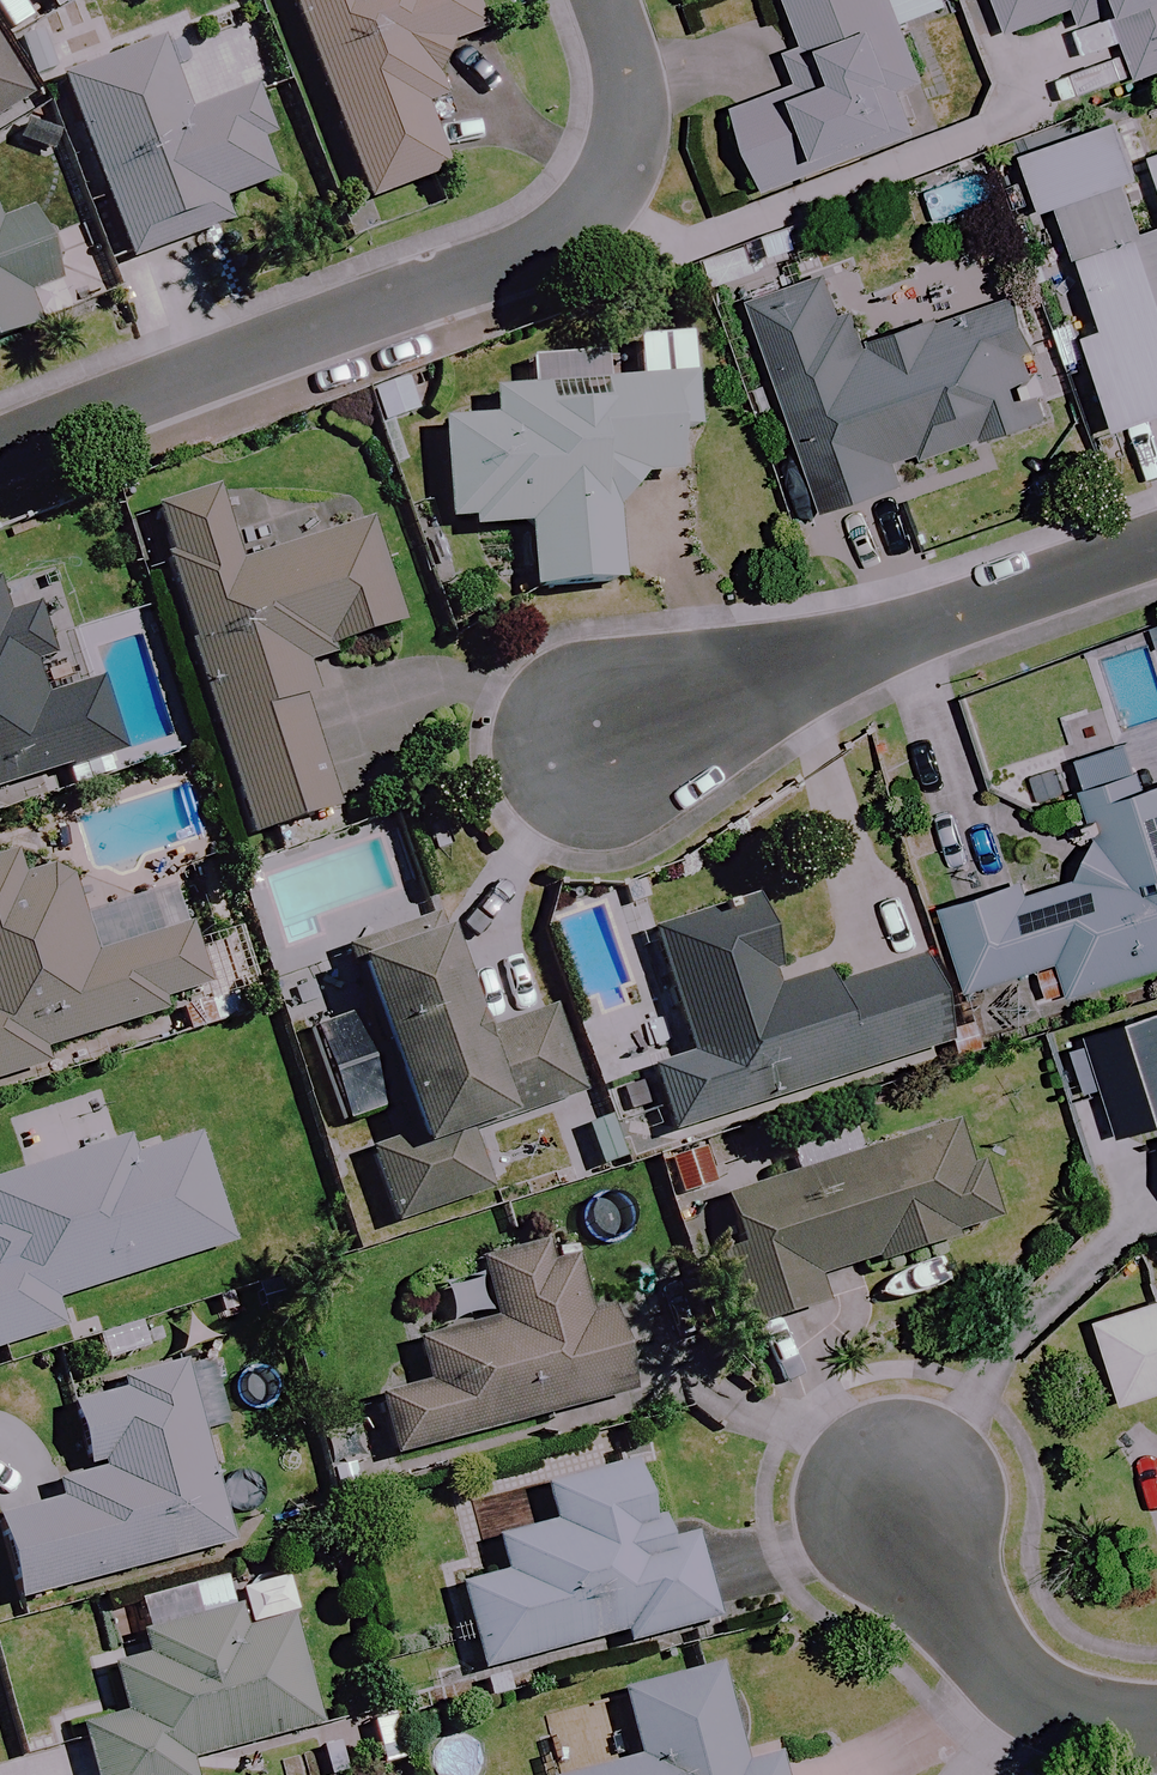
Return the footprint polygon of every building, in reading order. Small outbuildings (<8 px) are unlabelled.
[(369,202),(450,171),(427,111),(445,104),(427,55),(485,33),(473,0),(292,0),(369,202)] [(951,0),(793,0),(807,49),(791,54),(802,91),(742,108),(767,190),(820,174),(916,146),(900,89),(919,84),(905,40),(958,24),(951,0)] [(1013,33),(1082,7),(1089,26),(1115,16),(1139,80),(1156,73),(1156,0),(1000,0),(1013,33)] [(190,118),(165,48),(68,83),(133,264),(232,228),(223,202),(277,183),(247,98),(190,118)] [(28,102),(0,57),(0,120),(28,102)] [(1122,123),(1018,159),(1037,215),(1063,206),(1107,332),(1091,337),(1122,428),(1156,417),(1156,155),(1135,162),(1122,123)] [(7,192),(0,195),(0,344),(37,329),(29,307),(66,293),(40,227),(23,233),(7,192)] [(868,349),(843,274),(756,303),(828,514),(901,489),(895,470),(1044,419),(1004,303),(868,349)] [(696,431),(693,337),(636,339),(638,384),(604,386),(603,359),(530,361),(531,393),(494,394),(495,425),(446,426),(450,529),(531,526),(533,590),(611,587),(608,508),(636,507),(635,476),(680,475),(678,431),(696,431)] [(249,567),(228,497),(153,520),(249,839),(340,811),(294,660),(406,626),(377,528),(249,567)] [(0,600),(0,794),(122,756),(101,686),(40,705),(30,670),(53,663),(37,613),(7,622),(0,600)] [(1093,808),(1103,841),(1086,881),(1032,897),(1029,887),(951,910),(975,989),(1066,962),(1076,994),(1156,969),(1156,789),(1093,808)] [(204,989),(173,897),(87,926),(69,875),(23,891),(0,847),(0,1080),(43,1065),(39,1054),(164,1011),(161,1003),(204,989)] [(789,991),(763,906),(653,938),(690,1062),(655,1072),(675,1138),(955,1054),(928,964),(840,990),(836,977),(789,991)] [(463,1139),(581,1098),(551,1012),(480,1036),(442,927),(350,959),(415,1144),(408,1147),(373,1158),(395,1224),(481,1196),(463,1139)] [(969,1170),(955,1125),(791,1174),(793,1181),(727,1201),(743,1254),(714,1262),(735,1335),(828,1308),(820,1282),(997,1229),(979,1167),(969,1170)] [(199,1137),(121,1162),(117,1147),(0,1184),(0,1351),(62,1331),(53,1303),(234,1246),(199,1137)] [(590,1313),(572,1244),(524,1257),(480,1269),(494,1321),(419,1341),(431,1387),(379,1401),(394,1459),(633,1394),(610,1307),(590,1313)] [(1100,1322),(1127,1404),(1156,1394),(1156,1304),(1100,1322)] [(186,1366),(72,1396),(93,1478),(61,1486),(65,1502),(0,1520),(0,1521),(21,1600),(233,1544),(186,1366)] [(662,1547),(643,1468),(548,1491),(557,1527),(499,1541),(507,1573),(461,1584),(483,1671),(623,1637),(625,1644),(713,1622),(693,1540),(662,1547)] [(235,1613),(145,1640),(151,1661),(113,1673),(125,1715),(83,1728),(97,1774),(190,1774),(187,1766),(323,1725),(293,1623),(242,1638),(235,1613)] [(600,1773),(590,1774),(782,1774),(777,1753),(740,1761),(720,1672),(623,1695),(632,1732),(593,1741),(600,1773)]
